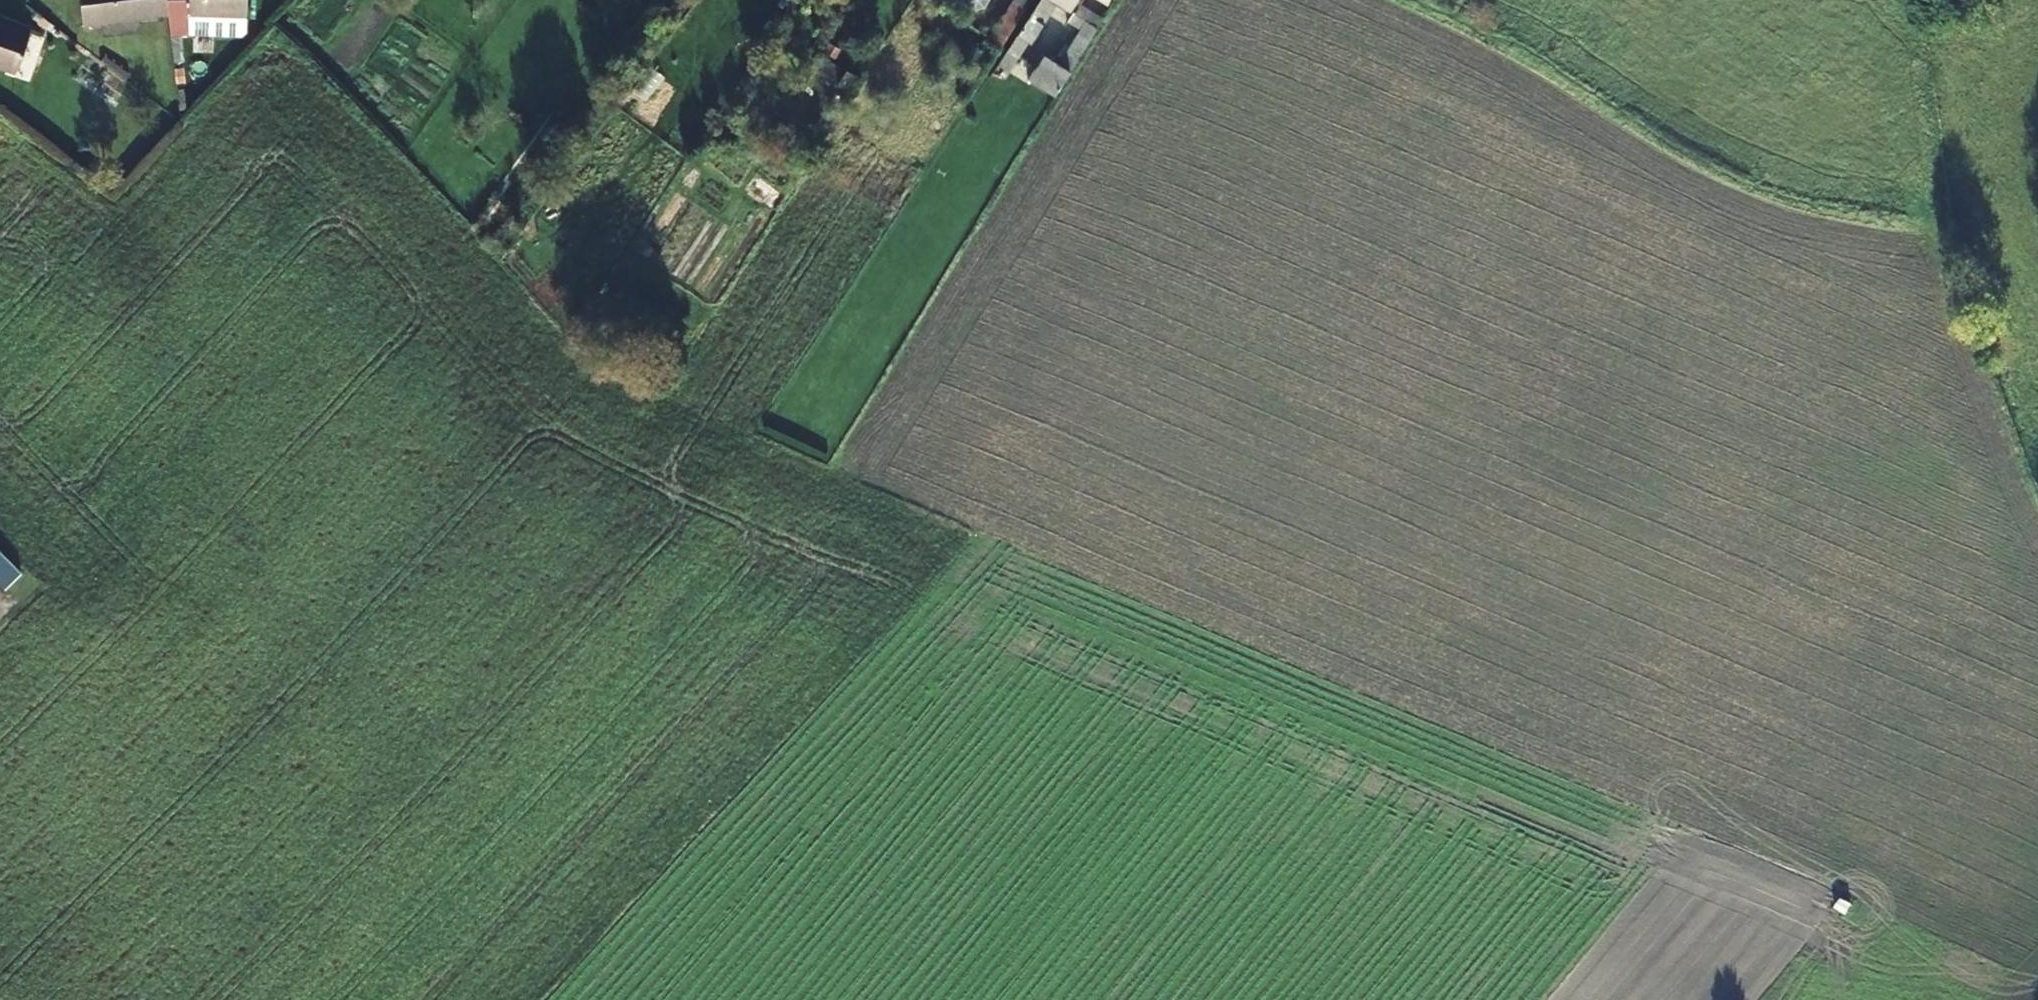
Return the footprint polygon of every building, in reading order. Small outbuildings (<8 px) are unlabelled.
[(84,21),(105,18),(106,17),(168,11),(167,0),(82,0),(84,21)] [(169,27),(192,26),(248,26),(248,0),(167,0),(168,11),(169,27)] [(1028,0),(1013,0),(989,37),(1000,44),(1028,0)] [(995,63),(1006,71),(1025,41),(1027,43),(1053,2),(1051,0),(1036,0),(995,63)] [(1066,9),(1072,0),(1051,0),(1053,2),(1066,9)] [(1027,77),(1053,94),(1094,28),(1091,26),(1082,20),(1055,63),(1041,55),(1027,77)] [(0,23),(0,67),(13,72),(27,33),(0,23)] [(18,570),(15,567),(11,563),(0,574),(0,588),(18,570)]
